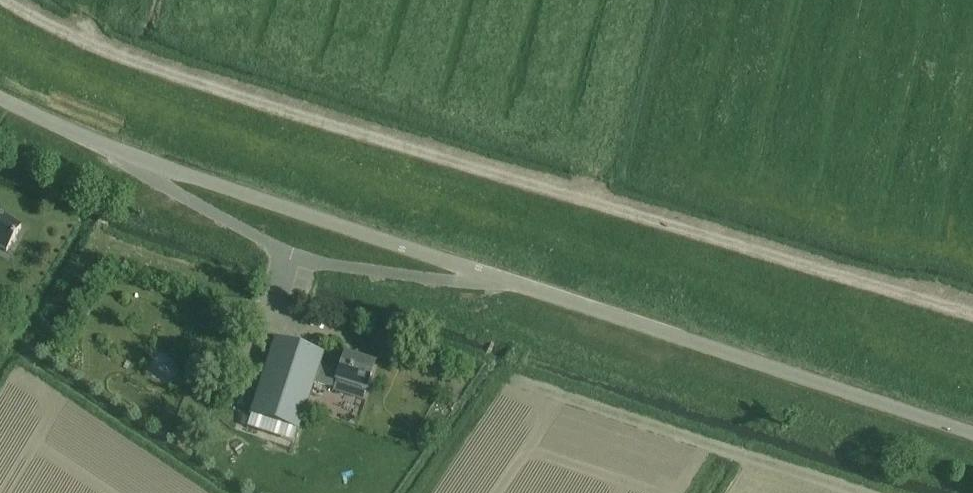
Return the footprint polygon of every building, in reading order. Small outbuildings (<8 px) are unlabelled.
[(21,228),(0,215),(0,248),(7,252),(21,228)] [(269,359),(251,416),(298,431),(314,382),(334,388),(333,391),(363,401),(366,392),(368,384),(375,365),(345,355),(340,370),(320,364),(323,355),(275,340),(269,359)]
